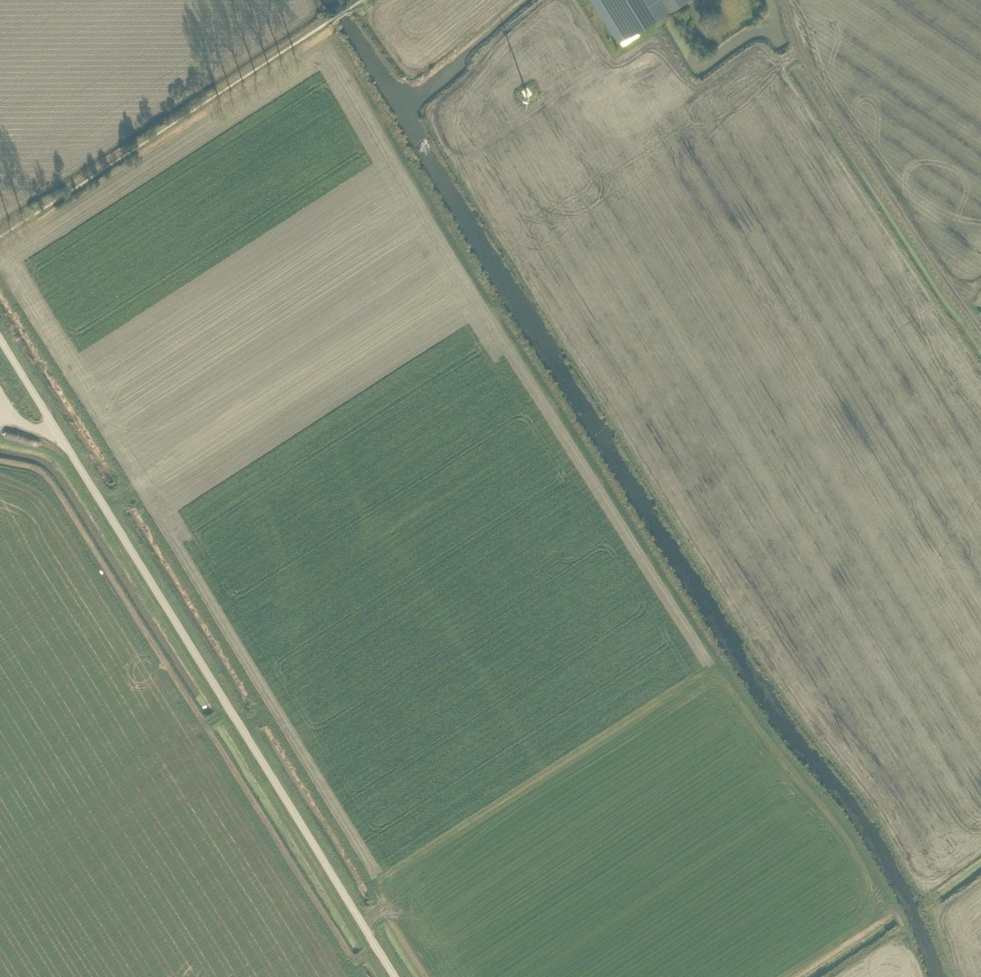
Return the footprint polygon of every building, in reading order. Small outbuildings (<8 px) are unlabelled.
[(618,36),(677,0),(596,0),(618,36)]
